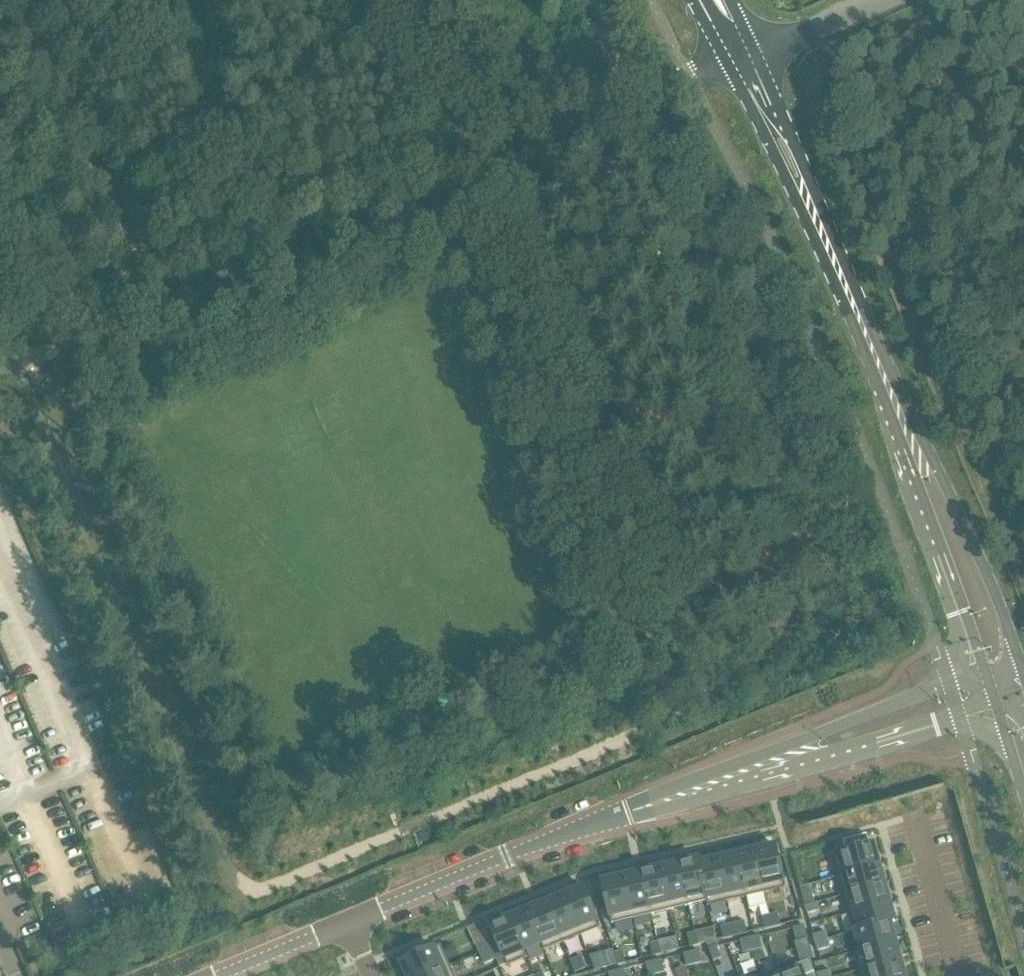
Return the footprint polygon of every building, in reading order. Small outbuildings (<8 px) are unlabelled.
[(848,852),(833,857),(838,878),(846,876),(880,866),(874,845),(866,847),(863,836),(844,841),(848,852)] [(776,847),(756,851),(766,893),(786,889),(776,847)] [(756,851),(737,856),(746,891),(747,898),(766,893),(756,851)] [(737,856),(719,860),(727,895),(728,902),(747,898),(746,891),(737,856)] [(697,860),(680,864),(688,900),(690,906),(707,902),(708,902),(699,865),(700,864),(699,860),(697,860)] [(700,864),(699,865),(708,902),(707,902),(708,907),(728,902),(727,895),(719,860),(700,864)] [(680,864),(661,869),(670,904),(671,911),(690,906),(688,900),(680,864)] [(846,876),(838,878),(844,896),(885,884),(880,866),(846,876)] [(661,869),(643,873),(652,915),(653,915),(671,911),(670,904),(661,869)] [(643,873),(624,877),(632,913),(634,919),(652,915),(643,873)] [(811,876),(799,880),(801,888),(813,884),(811,876)] [(624,877),(603,882),(611,917),(612,924),(634,919),(632,913),(624,877)] [(885,884),(844,896),(849,915),(890,903),(885,884)] [(801,888),(803,896),(806,906),(815,904),(812,893),(810,885),(801,888)] [(584,888),(565,896),(579,930),(581,936),(601,928),(598,922),(584,888)] [(565,896),(547,903),(563,943),(581,936),(579,930),(565,896)] [(547,903),(529,911),(543,944),(542,945),(544,951),(563,943),(547,903)] [(815,904),(806,906),(808,914),(820,911),(818,903),(815,904)] [(890,903),(849,915),(854,934),(856,933),(856,932),(891,923),(896,922),(890,903)] [(529,911),(511,918),(525,951),(526,951),(542,945),(543,944),(529,911)] [(778,914),(771,916),(773,927),(781,926),(778,914)] [(771,916),(763,917),(765,929),(773,927),(771,916)] [(511,918),(491,926),(505,959),(508,966),(529,958),(526,951),(525,951),(511,918)] [(745,922),(733,924),(736,936),(748,933),(745,922)] [(891,923),(856,932),(856,933),(861,950),(861,951),(896,941),(893,929),(891,923)] [(733,924),(721,927),(724,939),(736,936),(733,924)] [(805,926),(793,930),(797,941),(809,938),(805,926)] [(704,931),(696,933),(699,945),(707,943),(704,931)] [(826,932),(814,935),(817,944),(817,943),(828,940),(826,932)] [(696,933),(688,935),(691,947),(699,945),(696,933)] [(760,937),(749,940),(752,951),(763,949),(760,937)] [(749,940),(741,942),(743,953),(752,951),(749,940)] [(817,943),(817,944),(819,951),(830,948),(828,940),(817,943)] [(488,941),(477,946),(480,954),(492,949),(488,941)] [(667,941),(659,943),(662,955),(670,953),(667,941)] [(861,950),(854,952),(860,971),(901,960),(896,941),(861,951),(861,950)] [(658,943),(650,945),(653,956),(661,954),(658,943)] [(402,963),(408,975),(430,975),(451,967),(442,946),(402,963)] [(717,947),(710,950),(714,961),(722,959),(717,947)] [(492,949),(480,954),(485,964),(496,959),(492,949)] [(614,951),(607,952),(608,956),(611,968),(617,966),(614,951)] [(700,951),(692,953),(695,965),(703,963),(700,951)] [(623,952),(615,953),(615,954),(618,965),(619,965),(626,963),(623,952)] [(692,953),(684,955),(687,967),(695,965),(692,953)] [(582,957),(571,962),(575,973),(586,968),(582,957)] [(860,971),(861,975),(906,975),(901,960),(860,971)] [(662,961),(654,963),(657,975),(665,973),(662,961)] [(563,965),(568,975),(575,973),(571,962),(563,965)] [(647,965),(650,975),(652,975),(657,975),(654,963),(647,965)] [(780,971),(782,975),(804,975),(799,963),(780,971)] [(430,975),(455,975),(451,967),(430,975)]
